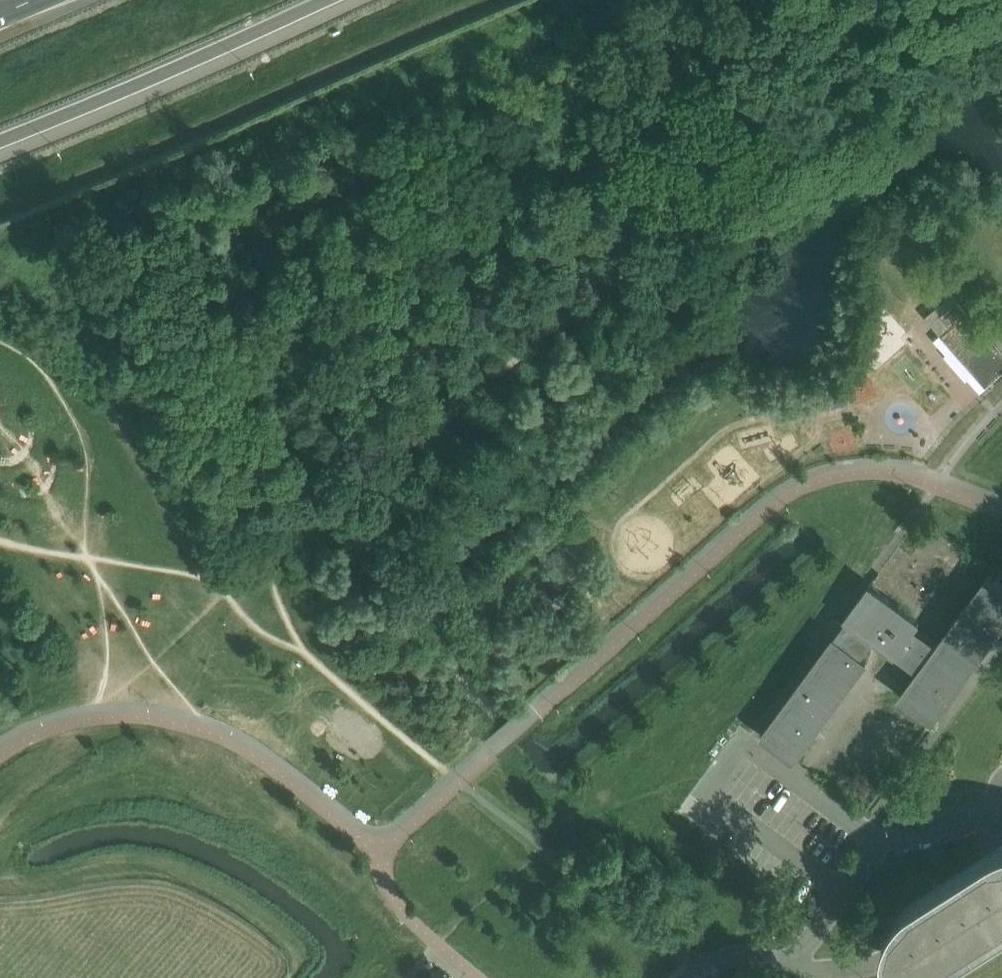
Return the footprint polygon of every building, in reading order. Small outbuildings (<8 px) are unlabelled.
[(954,295),(935,312),(943,321),(962,304),(954,295)] [(968,312),(941,336),(986,387),(1001,372),(1001,351),(968,312)] [(1001,626),(1001,584),(989,575),(938,645),(914,628),(918,621),(870,586),(845,618),(847,620),(843,624),(836,620),(831,627),(837,633),(762,735),(794,759),(867,661),(861,657),(874,640),(918,672),(900,696),(933,720),(1001,626)] [(997,848),(999,851),(917,903),(895,927),(890,947),(898,960),(919,963),(948,953),(1001,919),(1001,846),(997,848)]
